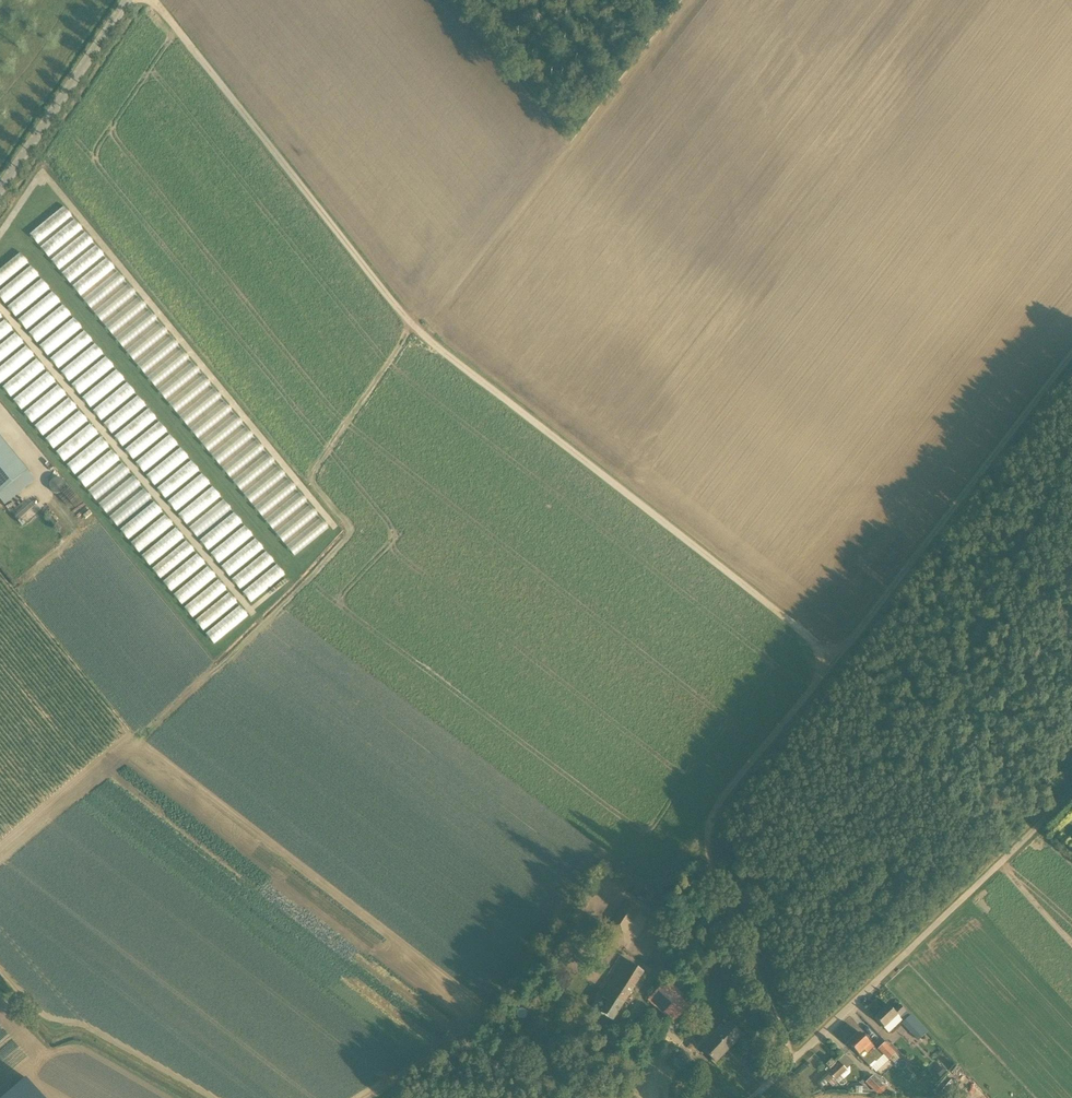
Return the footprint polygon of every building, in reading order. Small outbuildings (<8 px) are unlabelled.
[(38,244),(72,215),(64,205),(30,234),(38,244)] [(40,247),(49,257),(83,228),(75,218),(40,247)] [(51,259),(59,269),(94,242),(86,232),(51,259)] [(126,281),(117,269),(116,269),(107,256),(106,257),(97,245),(62,271),(90,309),(126,281)] [(28,260),(19,251),(0,269),(0,286),(28,260)] [(0,290),(0,297),(38,344),(58,328),(56,326),(71,314),(62,303),(51,289),(51,290),(40,276),(40,277),(31,265),(0,290)] [(103,322),(136,292),(127,282),(93,312),(103,322)] [(169,333),(159,321),(149,308),(148,308),(139,296),(104,323),(133,361),(169,333)] [(36,427),(51,430),(78,408),(70,398),(65,397),(66,393),(58,383),(47,393),(42,392),(56,381),(47,371),(37,379),(33,378),(45,368),(35,356),(24,343),(25,343),(15,332),(4,341),(4,336),(13,329),(3,318),(3,317),(0,313),(0,384),(36,427)] [(74,317),(40,343),(106,428),(115,429),(146,405),(138,395),(121,407),(122,402),(135,392),(127,382),(110,395),(111,390),(125,379),(116,368),(104,378),(100,377),(114,366),(106,356),(89,369),(84,368),(103,353),(95,343),(79,355),(79,350),(92,340),(84,330),(73,338),(71,338),(71,335),(81,327),(74,317)] [(164,399),(201,372),(192,360),(191,360),(181,347),(180,347),(171,335),(136,362),(164,399)] [(178,414),(187,425),(222,398),(213,386),(212,386),(203,374),(168,401),(177,414),(178,414)] [(97,432),(89,423),(57,453),(65,462),(97,432)] [(157,444),(155,441),(168,432),(161,423),(125,449),(132,459),(140,453),(142,455),(157,444)] [(246,427),(211,453),(219,464),(254,438),(246,427)] [(170,434),(135,461),(143,471),(178,445),(170,434)] [(28,472),(22,464),(0,437),(0,494),(28,472)] [(72,473),(109,448),(102,437),(65,462),(72,473)] [(230,478),(264,449),(256,439),(222,468),(230,478)] [(154,484),(189,457),(180,447),(146,474),(154,484)] [(110,448),(77,478),(86,488),(119,458),(110,448)] [(241,491),(275,461),(266,451),(233,481),(241,491)] [(165,498),(199,470),(191,459),(157,488),(165,498)] [(124,463),(86,488),(94,498),(131,474),(124,463)] [(276,464),(243,495),(253,504),(285,474),(276,464)] [(200,472),(168,501),(177,511),(209,482),(200,472)] [(134,476),(97,501),(104,512),(142,487),(134,476)] [(50,490),(64,492),(66,479),(51,477),(50,490)] [(263,517),(297,488),(288,478),(254,506),(263,517)] [(187,524),(221,496),(212,485),(178,513),(187,524)] [(109,516),(117,526),(151,497),(143,487),(109,516)] [(301,493),(264,517),(271,528),(308,503),(301,493)] [(197,536),(231,509),(223,498),(189,526),(197,536)] [(119,529),(128,539),(162,510),(153,500),(119,529)] [(275,532),(284,542),(318,514),(310,504),(275,532)] [(209,550),(241,520),(232,510),(200,540),(209,550)] [(164,513),(131,542),(139,552),(173,523),(164,513)] [(301,551),(328,526),(319,517),(288,547),(293,552),(298,547),(301,551)] [(244,524),(210,552),(219,563),(253,534),(244,524)] [(141,555),(149,565),(184,537),(176,527),(141,555)] [(255,537),(221,566),(229,576),(264,548),(255,537)] [(151,567),(159,578),(195,550),(187,540),(151,567)] [(231,577),(238,588),(275,563),(267,551),(231,577)] [(197,552),(162,581),(171,591),(205,562),(197,552)] [(248,600),(286,576),(279,565),(241,589),(248,600)] [(218,577),(217,578),(208,566),(173,593),(191,617),(227,589),(218,577)] [(242,607),(206,630),(212,640),(248,617),(242,607)] [(635,986),(644,971),(626,960),(614,977),(602,997),(608,1001),(601,1014),(613,1021),(631,992),(635,986)] [(648,1000),(666,1017),(685,998),(665,979),(648,1000)] [(695,1006),(685,998),(666,1017),(676,1026),(695,1006)] [(899,1005),(893,1011),(888,1006),(875,1019),(884,1028),(897,1016),(899,1018),(906,1012),(899,1005)] [(927,1032),(921,1026),(911,1015),(902,1023),(912,1034),(918,1041),(927,1032)] [(727,1025),(703,1051),(715,1062),(731,1044),(733,1045),(740,1037),(727,1025)] [(859,1055),(869,1066),(875,1061),(876,1062),(882,1056),(860,1033),(848,1044),(859,1055)] [(901,1060),(895,1054),(884,1043),(878,1049),(888,1060),(889,1059),(896,1065),(901,1060)] [(973,1061),(985,1050),(979,1044),(967,1055),(973,1061)] [(830,1069),(833,1066),(835,1064),(831,1060),(826,1065),(830,1069)] [(940,1077),(946,1068),(939,1063),(933,1073),(940,1077)] [(835,1082),(846,1071),(840,1065),(829,1075),(835,1082)] [(872,1076),(868,1080),(866,1082),(876,1094),(882,1088),(872,1076)] [(958,1086),(953,1083),(954,1082),(948,1078),(936,1092),(941,1096),(944,1093),(949,1097),(958,1086)]
